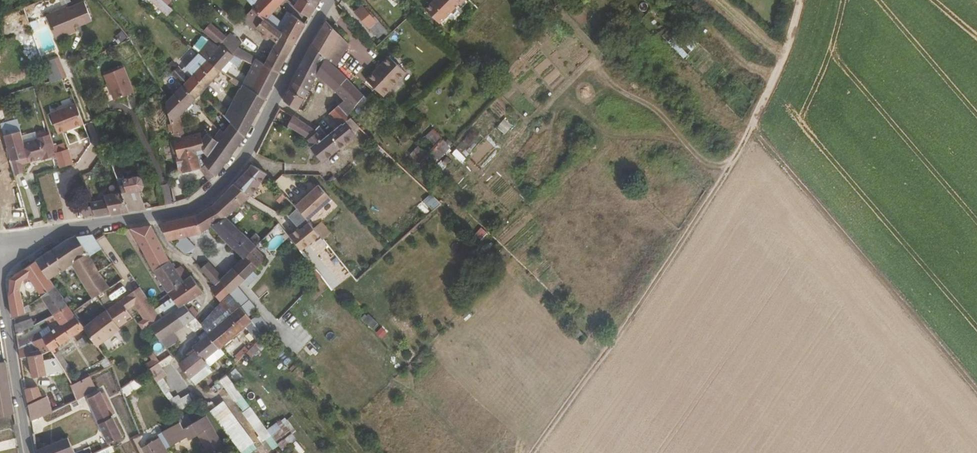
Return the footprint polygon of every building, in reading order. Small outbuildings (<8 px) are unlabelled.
[(167,15),(173,8),(162,0),(146,0),(167,15)] [(272,0),(257,0),(251,7),(252,8),(264,19),(277,5),(272,0)] [(306,0),(292,0),(290,3),(308,17),(314,6),(306,0)] [(446,0),(434,0),(433,1),(424,9),(430,16),(446,0)] [(457,5),(459,6),(465,0),(446,0),(430,16),(438,23),(457,5)] [(92,19),(85,1),(67,8),(67,6),(47,14),(56,38),(76,31),(73,24),(80,21),(81,24),(92,19)] [(386,30),(367,7),(364,9),(363,7),(356,13),(377,38),(386,30)] [(278,73),(294,43),(275,28),(264,19),(252,8),(243,18),(255,29),(257,26),(275,43),(263,64),(278,73)] [(304,24),(291,14),(287,18),(283,15),(275,28),(294,43),(304,24)] [(334,70),(350,46),(325,22),(310,47),(334,70)] [(203,32),(210,25),(208,24),(202,31),(203,32)] [(223,38),(210,25),(203,32),(217,45),(223,38)] [(236,49),(239,45),(228,34),(217,46),(233,54),(253,65),(256,60),(236,49)] [(233,54),(217,46),(216,48),(200,35),(192,43),(199,50),(207,56),(205,60),(219,70),(233,54)] [(334,70),(310,47),(299,69),(300,70),(285,100),(283,99),(271,123),(286,131),(287,129),(307,140),(316,134),(313,132),(293,119),(316,75),(343,99),(329,112),(329,113),(326,116),(336,126),(341,122),(342,124),(350,116),(348,114),(362,96),(334,70)] [(199,93),(219,70),(205,60),(196,53),(183,67),(191,75),(189,77),(176,65),(170,72),(181,84),(193,97),(197,93),(199,93)] [(388,85),(403,70),(388,56),(375,71),(388,85)] [(63,78),(56,58),(42,63),(49,83),(63,78)] [(264,99),(278,73),(263,64),(256,60),(253,65),(250,69),(259,76),(250,90),(264,99)] [(133,93),(121,67),(102,75),(107,87),(108,86),(114,100),(133,93)] [(250,90),(259,76),(250,69),(241,84),(242,84),(250,90)] [(393,89),(407,74),(403,70),(388,85),(393,89)] [(388,85),(375,71),(367,81),(385,98),(393,89),(388,85)] [(241,84),(230,77),(228,80),(240,88),(242,84),(241,84)] [(177,115),(194,99),(193,97),(181,84),(164,103),(171,133),(177,132),(177,133),(181,132),(177,115)] [(244,136),(264,99),(250,90),(242,84),(240,88),(234,99),(241,103),(233,116),(226,112),(224,117),(244,136)] [(233,116),(241,103),(234,99),(226,112),(233,116)] [(82,124),(74,103),(47,114),(56,134),(82,124)] [(214,177),(244,136),(224,117),(216,109),(208,121),(219,129),(223,133),(217,142),(212,139),(205,133),(200,139),(201,152),(206,157),(202,163),(214,177)] [(323,161),(354,135),(353,133),(361,127),(350,116),(342,124),(341,122),(336,126),(321,139),(316,134),(307,140),(306,141),(323,161)] [(21,131),(18,122),(2,127),(4,135),(21,131)] [(217,142),(223,133),(219,129),(212,139),(217,142)] [(450,145),(432,129),(417,144),(434,161),(450,145)] [(24,142),(21,131),(4,135),(10,160),(13,160),(28,156),(24,142)] [(201,152),(200,139),(199,133),(180,137),(179,134),(177,133),(177,132),(171,133),(177,157),(173,158),(177,173),(199,170),(194,156),(199,155),(202,163),(206,157),(201,152)] [(27,171),(25,163),(44,157),(45,158),(56,155),(56,153),(56,152),(50,134),(24,142),(28,156),(13,160),(16,174),(27,171)] [(71,163),(67,149),(56,153),(56,155),(60,166),(71,163)] [(144,209),(136,191),(139,190),(142,186),(139,179),(135,176),(123,180),(114,154),(107,157),(121,193),(128,212),(144,209)] [(249,197),(265,175),(251,166),(245,173),(233,185),(249,197)] [(249,197),(233,185),(227,190),(243,203),(249,197)] [(306,221),(329,200),(317,187),(295,208),(306,221)] [(243,203),(227,190),(212,206),(231,223),(239,214),(236,210),(243,203)] [(128,212),(121,193),(103,197),(104,201),(100,202),(104,215),(128,212)] [(24,206),(22,199),(9,201),(11,209),(24,206)] [(104,215),(100,202),(89,203),(90,206),(93,215),(94,217),(104,215)] [(29,226),(24,206),(11,209),(6,211),(10,229),(29,226)] [(93,215),(90,206),(81,210),(84,218),(93,215)] [(231,223),(212,206),(198,216),(174,220),(174,222),(159,224),(167,240),(168,239),(184,235),(205,229),(211,226),(242,259),(221,280),(209,264),(207,265),(205,262),(198,267),(212,287),(219,282),(226,288),(232,293),(238,286),(245,279),(253,271),(266,258),(255,248),(256,247),(231,223)] [(306,221),(295,208),(286,215),(296,228),(306,221)] [(313,230),(306,221),(296,228),(286,235),(298,250),(317,235),(313,230)] [(330,235),(321,224),(313,230),(317,235),(322,241),(330,235)] [(168,261),(148,226),(129,230),(152,271),(168,261)] [(194,245),(184,235),(168,239),(183,253),(192,256),(194,245)] [(109,265),(91,236),(75,238),(98,275),(109,265)] [(98,275),(75,238),(67,239),(51,249),(34,261),(47,279),(66,266),(72,274),(74,273),(80,284),(91,299),(113,285),(115,286),(123,280),(111,263),(109,265),(98,275)] [(47,279),(34,261),(10,279),(8,297),(12,318),(23,312),(22,307),(18,291),(20,281),(27,276),(39,295),(52,286),(47,279)] [(189,275),(178,266),(174,270),(168,261),(152,271),(167,292),(168,291),(189,275)] [(249,284),(257,276),(253,271),(245,279),(249,284)] [(182,304),(201,291),(189,275),(168,291),(173,297),(179,306),(182,304)] [(232,293),(226,288),(219,282),(212,287),(208,290),(219,304),(231,294),(232,293)] [(66,303),(52,286),(39,295),(51,312),(65,304),(66,303)] [(249,299),(238,286),(232,293),(231,294),(240,307),(249,299)] [(152,307),(139,287),(84,324),(80,318),(77,320),(82,327),(95,346),(118,330),(116,328),(129,318),(125,311),(132,306),(142,321),(138,324),(142,331),(150,326),(150,325),(160,318),(156,313),(154,309),(152,307)] [(207,334),(240,307),(231,294),(219,304),(197,323),(207,334)] [(186,309),(182,304),(179,306),(173,297),(166,301),(154,309),(156,313),(162,309),(166,314),(160,318),(150,325),(150,326),(160,341),(170,334),(194,319),(186,309)] [(154,309),(166,301),(164,297),(154,303),(155,305),(152,307),(154,309)] [(49,349),(82,327),(77,320),(65,304),(51,312),(58,323),(40,336),(49,349)] [(195,313),(190,305),(186,309),(194,319),(195,313)] [(220,346),(251,320),(240,307),(207,334),(218,348),(220,350),(222,349),(220,346)] [(261,315),(252,318),(258,332),(267,329),(261,315)] [(32,323),(28,318),(13,325),(15,333),(32,323)] [(174,341),(170,334),(160,341),(164,347),(174,341)] [(203,361),(218,348),(207,334),(191,347),(195,351),(179,364),(189,378),(203,366),(206,364),(203,361)] [(49,349),(40,336),(29,342),(35,354),(40,353),(41,355),(49,349)] [(35,354),(29,342),(25,344),(28,356),(35,354)] [(28,356),(25,344),(17,348),(19,357),(28,356)] [(45,374),(41,355),(40,353),(35,354),(28,356),(32,377),(45,374)] [(151,375),(166,365),(172,357),(169,354),(147,369),(151,375)] [(108,365),(103,357),(96,360),(101,369),(108,365)] [(14,414),(5,361),(0,362),(0,417),(14,414)] [(195,386),(209,374),(203,366),(189,378),(195,386)] [(72,385),(88,376),(86,372),(69,381),(72,385)] [(267,429),(226,373),(220,379),(260,435),(267,429)] [(97,389),(90,375),(88,376),(72,385),(78,399),(97,389)] [(41,396),(37,385),(25,389),(27,402),(41,396)] [(122,438),(101,391),(86,397),(108,444),(122,438)] [(63,402),(59,393),(47,398),(52,412),(65,406),(63,402)] [(192,403),(187,395),(172,405),(177,412),(192,403)] [(52,412),(47,398),(46,397),(27,404),(30,421),(52,412)] [(216,422),(229,412),(222,403),(209,413),(216,422)] [(229,412),(216,422),(239,452),(240,452),(252,443),(229,412)] [(205,417),(191,425),(186,415),(177,420),(179,424),(161,433),(169,448),(187,438),(189,441),(197,436),(207,452),(213,452),(223,448),(205,417)] [(71,446),(67,437),(36,450),(36,452),(75,452),(71,446)] [(158,438),(147,444),(151,452),(166,452),(158,438)] [(147,444),(139,448),(142,452),(151,452),(147,444)]
